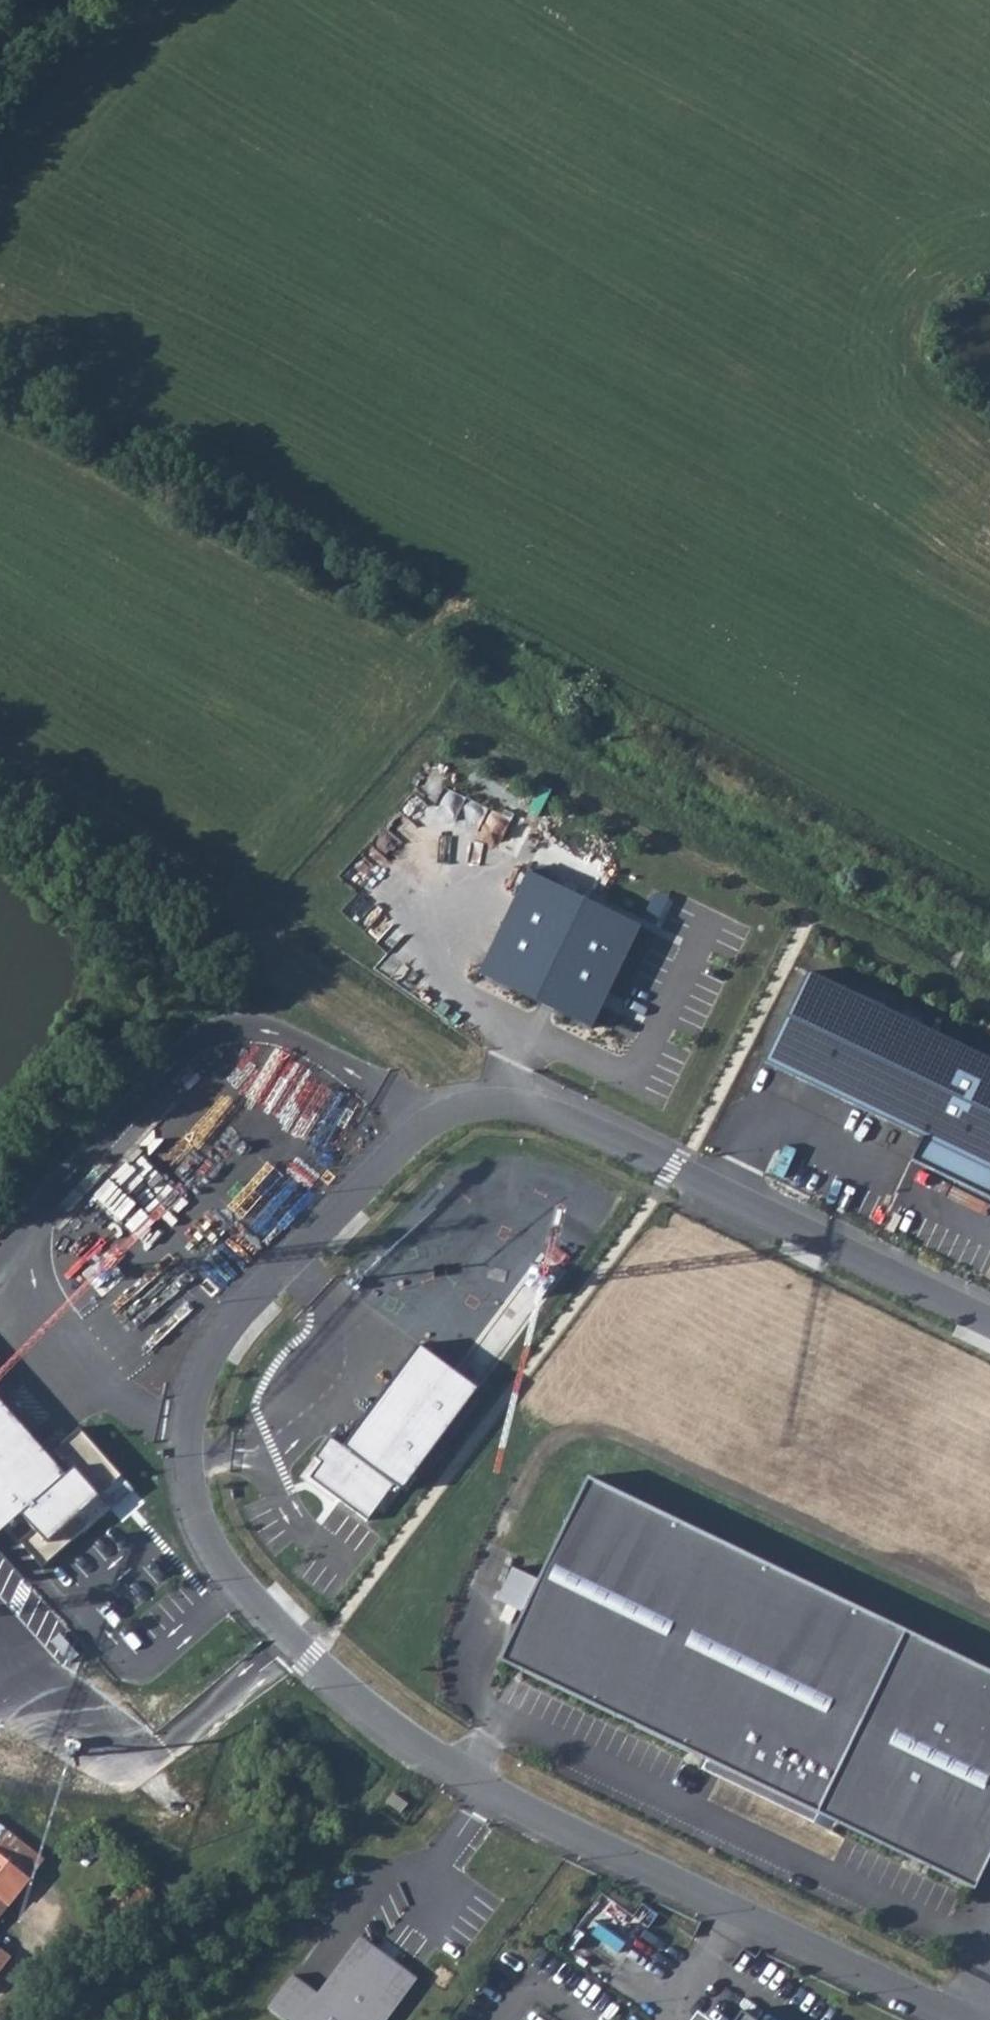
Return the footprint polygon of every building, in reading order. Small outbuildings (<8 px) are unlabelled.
[(526,876),(478,976),(593,1030),(640,931),(526,876)] [(767,1069),(927,1145),(917,1166),(989,1200),(989,1067),(809,981),(767,1069)] [(405,1344),(337,1437),(326,1430),(307,1456),(322,1460),(307,1481),(368,1525),(467,1389),(405,1344)] [(13,1513),(27,1529),(16,1539),(41,1568),(107,1510),(96,1498),(119,1478),(75,1428),(39,1459),(0,1414),(0,1524),(13,1513)] [(494,1659),(947,1878),(989,1788),(989,1673),(582,1475),(494,1659)] [(947,1878),(969,1888),(989,1846),(989,1788),(947,1878)] [(3,1848),(17,1826),(0,1813),(0,1845),(3,1848)] [(35,1872),(50,1853),(17,1826),(3,1848),(35,1872)] [(3,1848),(0,1845),(0,1892),(13,1901),(35,1872),(3,1848)] [(13,1901),(0,1892),(0,1918),(13,1901)] [(357,1936),(317,1993),(290,1975),(265,2008),(282,2019),(385,2019),(416,1979),(357,1936)] [(737,2009),(728,2019),(752,2019),(737,2009)]
